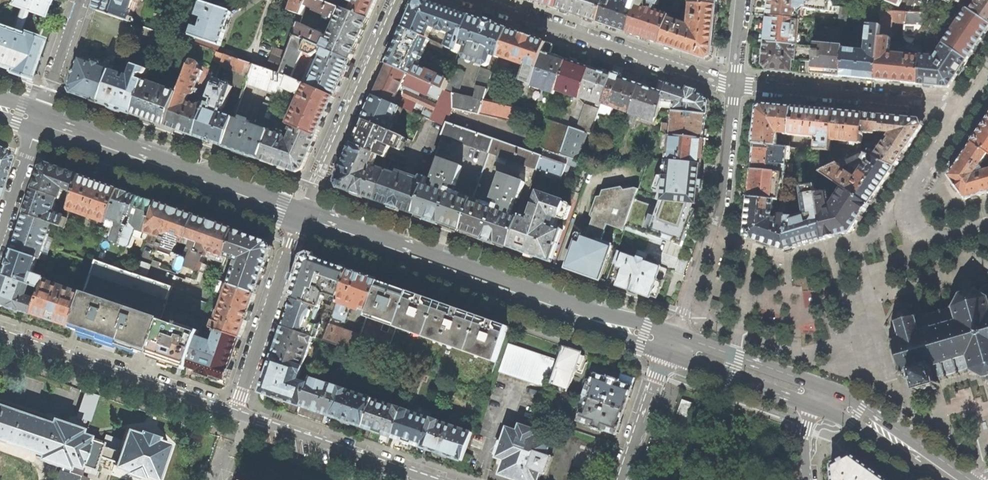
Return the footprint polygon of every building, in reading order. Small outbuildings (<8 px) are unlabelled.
[(8,3),(19,7),(10,30),(0,27),(0,65),(6,67),(6,69),(24,76),(38,38),(17,30),(25,9),(40,14),(45,0),(9,0),(8,3)] [(95,9),(130,22),(138,0),(98,0),(95,9)] [(291,12),(303,16),(306,6),(309,0),(295,0),(291,12)] [(369,19),(351,12),(320,0),(309,0),(306,6),(316,10),(316,12),(332,19),(334,15),(339,17),(328,40),(324,38),(325,35),(300,24),(295,36),(351,61),(361,38),(369,19)] [(356,1),(351,12),(369,19),(378,0),(354,0),(356,1)] [(403,28),(427,38),(432,28),(437,29),(438,31),(444,33),(445,33),(451,34),(447,47),(458,52),(460,45),(470,16),(443,7),(422,0),(421,0),(415,3),(403,28)] [(558,9),(561,0),(530,0),(540,3),(558,9)] [(598,23),(606,0),(561,0),(558,9),(578,16),(598,23)] [(628,33),(639,0),(626,0),(625,1),(623,0),(606,0),(598,23),(612,28),(628,33)] [(660,44),(668,19),(669,16),(654,10),(655,5),(658,6),(659,0),(639,0),(628,33),(643,38),(660,44)] [(804,9),(805,0),(768,0),(768,1),(767,16),(803,20),(804,9)] [(804,9),(828,11),(829,0),(805,0),(804,9)] [(978,0),(971,11),(987,23),(987,0),(978,0)] [(195,44),(216,52),(218,52),(231,12),(219,8),(203,2),(199,16),(205,18),(201,29),(195,27),(192,36),(197,38),(195,44)] [(674,2),(671,11),(678,13),(681,2),(674,2)] [(706,60),(712,56),(715,29),(717,6),(691,3),(688,25),(668,19),(660,44),(706,60)] [(847,7),(839,7),(838,21),(846,22),(847,7)] [(987,30),(987,23),(971,11),(968,9),(959,24),(958,24),(944,44),(968,61),(979,43),(987,30)] [(881,26),(880,38),(890,39),(892,21),(904,23),(905,12),(882,11),(881,26)] [(926,47),(937,56),(944,44),(937,40),(928,34),(930,30),(929,29),(930,25),(934,13),(905,12),(904,23),(903,39),(907,43),(912,44),(917,38),(927,45),(926,47)] [(487,69),(494,72),(495,67),(499,56),(508,29),(488,23),(470,16),(460,45),(466,47),(464,56),(465,60),(485,66),(488,65),(487,69)] [(765,29),(764,42),(796,45),(799,22),(803,23),(803,20),(767,16),(765,29)] [(857,79),(876,80),(880,38),(881,26),(868,25),(866,44),(869,44),(868,51),(866,53),(858,52),(858,51),(843,49),(841,77),(857,79)] [(941,33),(930,25),(929,29),(930,30),(928,34),(937,40),(941,33)] [(145,27),(139,43),(156,49),(162,33),(145,27)] [(396,45),(387,65),(445,90),(449,80),(418,66),(430,40),(427,38),(403,28),(396,45)] [(521,81),(531,85),(546,42),(525,35),(508,29),(499,56),(527,66),(521,81)] [(343,79),(351,61),(295,36),(289,53),(286,60),(281,74),(289,77),(291,78),(303,52),(312,56),(321,52),(322,55),(309,86),(335,97),(343,79)] [(889,54),(890,39),(880,38),(876,80),(896,82),(918,85),(921,57),(889,54)] [(553,45),(546,42),(531,85),(547,90),(546,92),(554,94),(556,89),(566,60),(555,56),(550,54),(553,45)] [(795,61),(796,45),(764,42),(763,56),(762,64),(766,70),(791,72),(792,61),(795,61)] [(447,47),(437,43),(432,55),(453,64),(458,52),(447,47)] [(824,75),(841,77),(843,49),(844,47),(815,44),(812,74),(824,75)] [(968,61),(944,44),(937,56),(935,58),(921,57),(918,85),(949,87),(958,75),(968,61)] [(792,61),(791,72),(798,73),(800,61),(807,61),(808,47),(796,45),(795,61),(792,61)] [(286,60),(289,53),(274,47),(267,66),(280,71),(284,59),(286,60)] [(213,60),(221,63),(224,54),(218,52),(216,52),(213,60)] [(221,65),(250,75),(253,65),(224,54),(221,63),(221,65)] [(72,93),(100,103),(111,71),(112,69),(101,65),(102,63),(93,60),(92,61),(79,57),(73,73),(69,86),(72,93)] [(183,132),(196,137),(206,108),(206,107),(200,104),(200,102),(194,100),(193,103),(186,101),(188,95),(194,93),(202,70),(197,69),(199,64),(198,62),(190,60),(181,85),(166,126),(183,132)] [(572,62),(566,60),(556,89),(574,96),(576,93),(581,94),(590,68),(576,64),(577,61),(575,60),(573,60),(572,62)] [(119,109),(133,115),(145,81),(149,70),(135,65),(131,77),(128,76),(127,77),(126,81),(121,79),(122,76),(122,74),(111,71),(100,103),(119,109)] [(282,96),(285,88),(289,77),(281,74),(253,65),(250,75),(247,83),(282,96)] [(381,80),(374,95),(398,106),(401,97),(398,96),(400,91),(403,86),(421,94),(438,101),(437,104),(434,110),(424,106),(420,116),(445,127),(447,122),(453,108),(453,93),(445,90),(387,65),(381,80)] [(603,102),(602,104),(613,107),(621,110),(625,108),(631,110),(639,84),(627,80),(621,79),(624,69),(615,66),(612,75),(603,102)] [(445,90),(453,93),(456,94),(464,72),(453,68),(449,80),(445,90)] [(476,86),(488,89),(492,76),(494,72),(487,69),(481,68),(476,86)] [(598,71),(590,68),(581,94),(581,95),(585,97),(586,100),(591,102),(594,99),(603,102),(612,75),(606,74),(607,70),(603,69),(600,68),(598,71)] [(326,117),(335,97),(309,86),(291,78),(289,77),(285,88),(296,93),(301,91),(304,94),(290,125),(294,127),(317,137),(326,117)] [(153,121),(166,126),(181,85),(163,79),(160,87),(145,81),(133,115),(153,121)] [(212,142),(224,147),(234,119),(235,117),(222,113),(223,108),(225,107),(232,86),(231,84),(216,79),(209,99),(213,100),(211,104),(213,107),(212,109),(206,108),(196,137),(212,142)] [(524,104),(531,85),(521,81),(514,101),(524,104)] [(648,87),(639,84),(631,110),(626,123),(633,126),(637,116),(642,118),(644,118),(645,115),(647,116),(645,121),(655,125),(662,100),(666,83),(660,81),(656,91),(648,87)] [(704,96),(666,83),(662,100),(674,103),(672,111),(706,115),(707,107),(708,102),(704,96)] [(402,97),(403,98),(403,97),(417,103),(424,106),(434,110),(437,104),(419,97),(421,94),(403,86),(400,91),(404,92),(402,97)] [(488,89),(476,86),(472,98),(456,94),(453,93),(453,108),(479,114),(484,101),(488,89)] [(368,107),(363,119),(389,131),(400,107),(399,106),(398,106),(374,95),(368,107)] [(244,154),(260,159),(274,119),(280,101),(268,96),(262,113),(264,114),(261,122),(256,126),(253,125),(254,123),(250,122),(250,121),(243,118),(242,121),(234,119),(224,147),(244,154)] [(400,107),(412,112),(417,103),(403,97),(403,98),(399,106),(400,107)] [(522,110),(484,101),(479,114),(518,123),(522,110)] [(576,129),(585,132),(592,134),(599,112),(600,109),(585,104),(576,129)] [(610,116),(613,107),(602,104),(600,109),(599,112),(610,116)] [(756,124),(754,144),(777,146),(778,132),(780,130),(784,134),(790,135),(793,107),(758,104),(756,124)] [(812,109),(793,107),(790,135),(816,137),(815,150),(830,151),(831,140),(834,111),(812,109)] [(671,124),(670,136),(704,139),(705,126),(706,115),(672,111),(671,124)] [(848,113),(834,111),(831,140),(861,143),(862,133),(864,114),(848,113)] [(919,120),(864,114),(862,133),(873,134),(874,131),(891,133),(889,136),(891,139),(888,144),(885,143),(875,158),(895,167),(907,149),(922,127),(919,120)] [(296,172),(303,169),(317,137),(294,127),(288,141),(286,140),(285,136),(280,134),(284,123),(274,119),(260,159),(279,166),(296,172)] [(358,132),(353,143),(378,155),(386,157),(390,146),(400,150),(401,149),(404,150),(408,139),(389,131),(363,119),(358,132)] [(544,149),(560,155),(570,127),(546,119),(538,143),(544,149)] [(972,142),(987,153),(987,119),(985,124),(972,142)] [(494,139),(447,122),(445,127),(442,136),(489,153),(494,139)] [(662,135),(670,136),(671,124),(663,124),(662,135)] [(575,160),(585,132),(576,129),(570,127),(560,155),(575,160)] [(669,147),(670,136),(662,135),(661,146),(669,147)] [(704,139),(670,136),(669,147),(667,160),(701,163),(703,152),(704,139)] [(542,156),(494,139),(489,153),(537,170),(542,156)] [(965,199),(987,192),(987,170),(985,171),(981,167),(980,167),(980,166),(987,155),(987,153),(972,142),(949,177),(957,188),(965,199)] [(355,193),(376,201),(387,172),(374,167),(378,155),(353,143),(336,180),(339,187),(355,193)] [(752,156),(751,169),(785,173),(786,158),(790,158),(791,148),(777,146),(754,144),(752,156)] [(3,171),(8,156),(5,149),(0,147),(0,180),(3,171)] [(882,186),(895,167),(875,158),(865,154),(862,159),(867,162),(856,178),(839,168),(837,163),(820,172),(843,187),(869,205),(882,186)] [(566,165),(542,156),(537,170),(561,178),(566,165)] [(434,189),(446,193),(449,184),(455,186),(462,167),(441,159),(434,178),(437,180),(434,189)] [(660,201),(695,204),(697,204),(699,187),(701,163),(667,160),(665,160),(663,180),(659,191),(661,192),(657,200),(660,201)] [(38,177),(34,190),(58,198),(60,199),(63,189),(75,194),(81,176),(62,169),(48,164),(41,167),(38,177)] [(750,183),(748,197),(774,199),(778,200),(780,181),(799,182),(798,190),(802,187),(813,176),(785,173),(751,169),(750,183)] [(394,207),(414,214),(424,185),(427,177),(421,175),(418,183),(400,176),(400,172),(398,171),(396,175),(387,172),(376,201),(394,207)] [(498,211),(510,215),(516,198),(519,198),(524,182),(502,175),(494,196),(496,200),(501,202),(498,211)] [(101,183),(81,176),(75,194),(70,210),(77,213),(78,210),(101,218),(100,221),(108,224),(119,189),(101,183)] [(445,195),(446,193),(434,189),(424,185),(414,214),(434,221),(461,231),(472,199),(463,196),(462,199),(450,194),(447,196),(445,195)] [(804,245),(823,240),(816,193),(815,185),(802,187),(806,213),(804,217),(798,218),(786,218),(785,251),(804,245)] [(601,243),(602,241),(607,225),(624,231),(625,226),(635,199),(639,188),(636,187),(624,190),(622,186),(603,190),(601,196),(597,197),(590,215),(593,218),(586,238),(601,243)] [(851,232),(869,205),(843,187),(834,201),(838,203),(832,208),(828,208),(825,192),(816,193),(823,240),(838,236),(851,232)] [(129,193),(119,189),(108,224),(107,226),(116,229),(112,239),(113,242),(122,245),(128,226),(126,225),(129,217),(131,218),(139,196),(129,193)] [(30,201),(25,214),(53,224),(64,227),(67,218),(53,213),(58,198),(34,190),(30,201)] [(531,255),(551,263),(562,230),(554,227),(557,218),(564,220),(566,219),(571,207),(569,204),(538,193),(531,215),(532,216),(531,218),(521,215),(519,219),(509,248),(531,255)] [(149,200),(139,196),(131,218),(133,219),(131,227),(128,226),(122,245),(130,248),(132,247),(136,237),(145,240),(147,235),(158,203),(149,200)] [(763,243),(785,251),(786,218),(786,215),(773,214),(774,199),(748,197),(747,208),(743,208),(741,225),(745,226),(744,237),(763,243)] [(510,215),(498,211),(497,213),(495,213),(493,210),(481,206),(482,203),(472,199),(461,231),(486,239),(509,248),(519,219),(510,215)] [(663,240),(664,235),(651,230),(658,208),(635,199),(625,226),(663,240)] [(651,230),(664,235),(684,242),(695,209),(694,208),(695,204),(660,201),(658,208),(651,230)] [(177,210),(158,203),(147,235),(162,241),(164,245),(161,246),(157,258),(159,263),(167,265),(166,270),(177,274),(196,217),(177,210)] [(19,232),(13,250),(38,258),(40,259),(53,224),(25,214),(19,232)] [(216,224),(196,217),(177,274),(182,276),(181,278),(191,281),(192,279),(200,282),(206,265),(204,264),(206,257),(224,263),(226,256),(235,230),(216,224)] [(269,242),(235,230),(226,256),(241,261),(240,265),(236,263),(235,266),(239,268),(238,269),(235,268),(230,284),(257,294),(265,270),(272,249),(269,242)] [(682,246),(684,242),(664,235),(663,240),(682,246)] [(612,245),(602,241),(601,243),(586,238),(583,237),(580,243),(576,242),(574,247),(572,246),(569,254),(571,255),(566,268),(581,273),(600,280),(612,245)] [(9,261),(4,276),(31,285),(43,289),(46,280),(46,279),(33,274),(38,258),(13,250),(9,261)] [(651,296),(661,267),(645,261),(647,255),(638,252),(636,258),(617,251),(612,263),(618,265),(616,272),(621,273),(617,286),(631,291),(650,298),(651,296)] [(305,261),(292,298),(320,308),(323,297),(323,294),(326,292),(328,294),(339,298),(349,270),(330,264),(312,257),(305,261)] [(95,260),(91,273),(168,300),(171,290),(172,287),(134,273),(134,274),(95,260)] [(661,267),(651,296),(657,298),(667,269),(661,267)] [(339,298),(338,302),(349,306),(362,311),(363,308),(369,310),(380,281),(364,276),(349,270),(339,298)] [(34,315),(39,301),(27,297),(31,285),(4,276),(0,288),(0,304),(10,307),(10,308),(15,310),(21,312),(21,311),(34,315)] [(55,322),(72,328),(84,293),(76,291),(75,294),(53,286),(54,283),(46,280),(43,289),(39,301),(34,315),(55,322)] [(249,315),(257,294),(230,284),(218,280),(214,291),(221,294),(225,291),(227,292),(218,322),(215,321),(212,328),(219,331),(241,338),(249,315)] [(394,286),(380,281),(369,310),(368,315),(397,325),(409,292),(394,286)] [(913,387),(910,388),(911,392),(914,391),(914,392),(915,391),(916,395),(919,394),(918,390),(924,389),(925,391),(927,390),(927,388),(932,386),(933,390),(937,389),(936,385),(940,384),(938,379),(939,379),(939,380),(941,380),(941,379),(945,377),(946,380),(948,379),(947,377),(951,376),(952,377),(953,376),(953,375),(957,374),(958,376),(960,375),(959,373),(963,372),(964,373),(965,373),(965,372),(966,371),(968,373),(971,371),(983,377),(982,381),(985,382),(985,377),(986,377),(987,381),(987,382),(987,285),(987,286),(987,285),(986,285),(986,284),(984,284),(985,286),(984,286),(984,287),(983,287),(983,288),(980,289),(979,292),(976,290),(976,286),(974,285),(973,290),(972,290),(971,286),(971,285),(970,284),(969,286),(963,288),(961,287),(960,288),(961,289),(962,293),(961,294),(958,290),(956,291),(959,295),(953,306),(948,306),(948,308),(947,309),(947,307),(945,308),(945,309),(941,310),(940,308),(938,309),(939,311),(935,312),(934,311),(933,311),(933,313),(929,314),(928,312),(926,312),(927,314),(922,316),(922,315),(921,315),(921,316),(916,318),(916,317),(918,314),(916,313),(915,314),(914,314),(913,312),(911,313),(907,311),(908,309),(906,309),(906,311),(901,312),(899,311),(898,312),(899,313),(897,318),(895,317),(895,319),(895,320),(893,319),(892,321),(896,323),(897,326),(895,328),(896,329),(895,330),(895,331),(894,334),(893,334),(893,335),(891,335),(892,336),(890,336),(891,339),(890,339),(891,340),(888,341),(889,343),(891,343),(892,343),(893,343),(895,351),(894,350),(893,352),(895,353),(898,362),(897,364),(898,365),(899,364),(901,371),(900,372),(897,373),(898,376),(901,375),(901,376),(902,376),(902,378),(903,378),(904,379),(905,378),(906,379),(907,378),(910,380),(910,381),(911,383),(912,382),(913,387)] [(133,349),(149,354),(161,321),(161,320),(131,310),(132,306),(116,301),(115,304),(97,298),(99,295),(85,290),(84,293),(72,328),(92,335),(133,349)] [(210,303),(171,290),(168,300),(167,303),(205,317),(210,303)] [(424,297),(409,292),(397,325),(428,336),(440,302),(424,297)] [(287,313),(282,327),(314,337),(316,338),(321,324),(316,322),(320,308),(292,298),(287,313)] [(721,302),(715,301),(712,310),(718,312),(721,302)] [(349,306),(338,302),(329,325),(341,329),(349,306)] [(455,308),(440,302),(428,336),(461,348),(473,314),(455,308)] [(489,320),(473,314),(461,348),(496,360),(508,327),(489,320)] [(185,367),(188,367),(198,338),(200,331),(178,324),(177,327),(161,321),(149,354),(152,355),(151,358),(162,362),(161,364),(166,366),(172,368),(173,366),(184,370),(185,367)] [(341,329),(329,325),(323,340),(355,351),(359,339),(360,336),(341,329)] [(277,342),(272,356),(303,367),(311,344),(314,337),(282,327),(277,342)] [(225,385),(241,338),(219,331),(215,343),(198,338),(188,367),(199,371),(198,374),(204,376),(211,378),(210,381),(225,385)] [(389,349),(359,339),(355,351),(385,361),(389,349)] [(558,360),(509,344),(499,372),(548,388),(558,360)] [(572,349),(565,347),(550,389),(567,395),(577,365),(581,366),(584,356),(581,355),(582,353),(572,349)] [(286,401),(300,406),(308,384),(299,381),(303,367),(272,356),(265,377),(260,392),(274,396),(274,397),(286,401)] [(413,378),(427,382),(428,377),(415,373),(413,378)] [(607,378),(594,374),(590,385),(587,384),(583,396),(588,398),(625,411),(633,389),(632,389),(633,387),(632,387),(635,378),(622,374),(619,380),(613,378),(608,376),(607,378)] [(319,412),(330,416),(339,388),(333,386),(309,378),(308,384),(300,406),(311,409),(311,410),(315,411),(319,412)] [(351,423),(363,427),(373,399),(364,396),(347,390),(339,388),(330,416),(342,420),(341,420),(346,422),(351,423)] [(76,416),(90,421),(99,395),(84,390),(76,416)] [(620,425),(625,411),(588,398),(585,409),(582,408),(578,421),(591,425),(591,427),(603,431),(603,430),(617,434),(617,432),(618,433),(620,425)] [(382,434),(392,437),(402,409),(402,408),(396,406),(373,399),(363,427),(373,431),(379,433),(381,434),(382,434)] [(678,413),(689,417),(693,403),(683,400),(678,413)] [(72,464),(69,474),(60,471),(56,479),(88,479),(81,476),(84,466),(93,469),(97,456),(114,461),(113,465),(126,469),(125,471),(142,477),(143,475),(156,479),(168,443),(156,439),(156,436),(148,433),(139,430),(138,433),(126,428),(122,440),(118,439),(115,449),(101,445),(102,442),(86,436),(86,434),(78,431),(79,427),(64,422),(49,417),(48,421),(0,405),(0,439),(37,452),(36,456),(65,466),(67,462),(72,464)] [(411,443),(422,447),(431,419),(408,412),(408,411),(402,409),(392,437),(403,441),(408,443),(411,444),(411,443)] [(540,418),(554,423),(557,415),(547,412),(545,413),(542,412),(540,418)] [(440,454),(462,461),(472,432),(464,430),(438,421),(432,419),(431,419),(422,447),(440,454)] [(541,473),(547,475),(553,456),(548,454),(550,447),(549,447),(551,443),(533,437),(535,430),(520,425),(517,431),(507,428),(502,443),(500,442),(496,454),(497,454),(496,457),(504,460),(500,474),(517,479),(539,479),(541,473)] [(472,456),(466,454),(462,467),(468,469),(472,456)] [(874,470),(851,454),(832,465),(832,474),(833,475),(833,479),(887,479),(874,470)]
